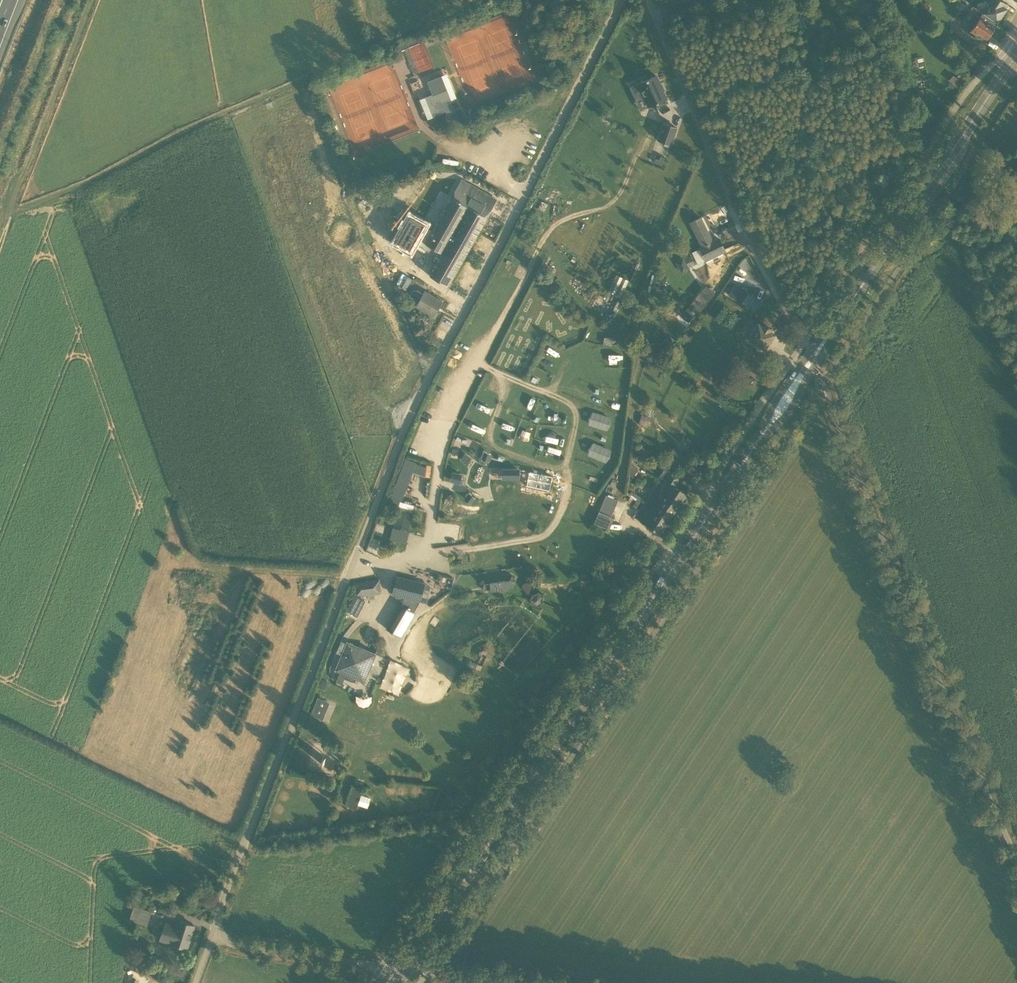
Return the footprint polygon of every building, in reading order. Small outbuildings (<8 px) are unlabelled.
[(837,2),(839,9),(848,7),(846,0),(843,0),(837,2)] [(1008,5),(1001,0),(986,0),(983,0),(983,1),(978,2),(975,7),(982,12),(993,19),(997,22),(997,21),(999,21),(1002,17),(1001,15),(1008,5)] [(993,19),(982,12),(981,12),(972,6),(962,21),(970,27),(969,29),(977,35),(978,33),(986,38),(990,33),(991,33),(994,29),(993,28),(994,27),(990,24),(993,19)] [(409,46),(421,42),(419,36),(407,41),(409,46)] [(656,75),(638,83),(649,107),(666,99),(656,75)] [(454,109),(452,104),(441,76),(427,81),(432,94),(425,97),(434,117),(454,109)] [(667,117),(661,134),(674,139),(680,122),(667,117)] [(497,199),(462,179),(432,231),(425,227),(418,239),(429,246),(427,251),(440,258),(430,276),(448,286),(480,230),(497,199)] [(725,250),(722,243),(719,238),(712,241),(701,217),(691,222),(703,246),(700,248),(706,260),(725,250)] [(682,272),(690,267),(683,257),(676,261),(682,272)] [(622,297),(630,280),(618,274),(610,291),(622,297)] [(434,316),(438,310),(443,301),(425,291),(423,294),(417,290),(415,290),(413,290),(411,291),(410,293),(410,295),(410,297),(410,298),(411,300),(418,303),(416,306),(434,316)] [(675,301),(681,311),(696,301),(690,291),(675,301)] [(761,301),(751,295),(748,293),(741,303),(754,312),(761,301)] [(742,334),(765,348),(769,341),(770,342),(775,334),(770,331),(771,329),(765,324),(763,326),(758,323),(758,324),(751,320),(742,334)] [(371,416),(352,423),(353,426),(372,420),(371,416)] [(674,447),(669,453),(686,465),(690,459),(683,454),(683,453),(674,447)] [(405,458),(398,478),(409,482),(413,471),(416,463),(416,462),(405,458)] [(656,496),(676,509),(677,507),(678,506),(677,506),(681,500),(682,501),(682,500),(686,494),(686,493),(675,486),(680,478),(672,472),(656,496)] [(656,496),(651,493),(635,517),(640,520),(640,521),(641,521),(647,525),(646,525),(647,525),(659,533),(660,534),(660,533),(664,527),(664,526),(676,509),(656,496)] [(618,500),(606,495),(594,523),(606,528),(618,500)] [(390,538),(407,542),(410,531),(393,527),(390,538)] [(587,582),(587,577),(586,573),(582,573),(576,576),(575,580),(576,584),(582,587),(586,587),(587,582)] [(514,580),(516,578),(512,575),(510,580),(489,582),(489,583),(490,590),(490,592),(497,591),(502,591),(502,592),(505,592),(505,591),(506,591),(507,591),(507,590),(508,590),(509,590),(509,589),(510,589),(510,588),(511,588),(512,587),(512,586),(513,586),(513,585),(513,584),(514,583),(514,582),(514,581),(514,580)] [(412,598),(420,600),(424,584),(397,578),(393,592),(391,592),(398,594),(397,597),(412,601),(412,598)] [(356,596),(381,592),(379,580),(355,583),(356,596)] [(531,581),(530,580),(523,584),(522,587),(528,594),(528,593),(529,592),(529,591),(530,591),(530,590),(530,589),(531,588),(531,587),(531,586),(531,585),(531,584),(531,583),(531,582),(531,581)] [(542,602),(543,594),(538,592),(532,595),(530,599),(531,603),(536,606),(540,605),(542,602)] [(347,642),(336,670),(364,681),(375,653),(347,642)] [(379,686),(399,693),(409,666),(390,658),(379,686)] [(321,717),(327,703),(328,703),(328,702),(318,698),(312,714),(321,718),(322,717),(321,717)] [(347,805),(356,808),(361,789),(352,786),(347,805)] [(369,808),(371,797),(361,794),(358,805),(369,808)] [(152,911),(135,905),(130,919),(147,925),(152,911)] [(165,923),(160,940),(187,948),(194,925),(179,920),(177,927),(165,923)]
